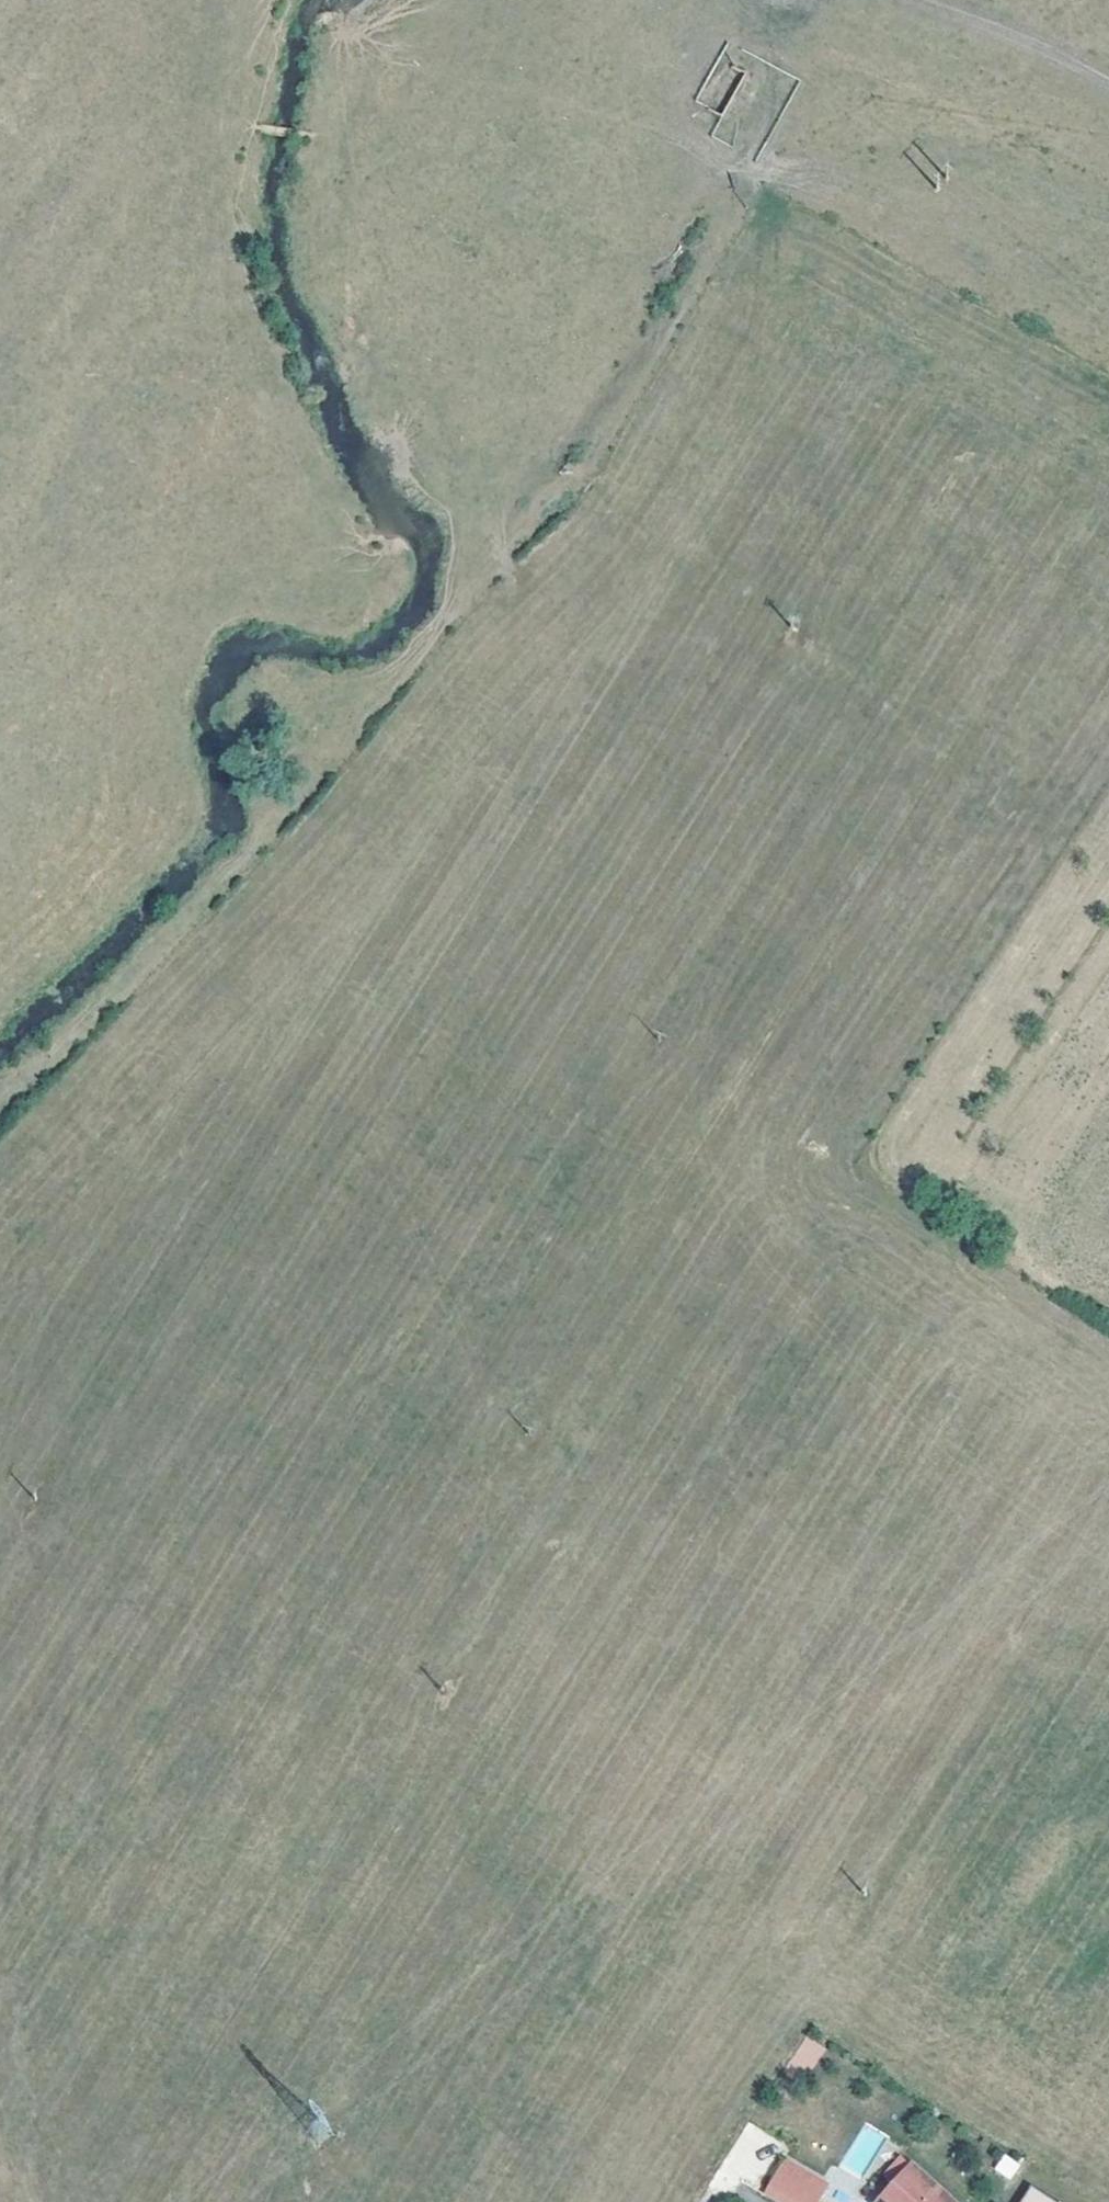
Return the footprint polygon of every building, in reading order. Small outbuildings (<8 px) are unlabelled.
[(840,2164),(860,2176),(886,2135),(866,2123),(840,2164)] [(901,2160),(884,2180),(895,2190),(901,2196),(918,2176),(901,2160)] [(1005,2161),(997,2174),(1010,2182),(1018,2169),(1005,2161)] [(918,2176),(901,2196),(895,2190),(884,2201),(947,2201),(918,2176)] [(766,2197),(775,2201),(799,2201),(801,2198),(774,2182),(766,2197)] [(1033,2189),(1024,2201),(1054,2201),(1033,2189)]
